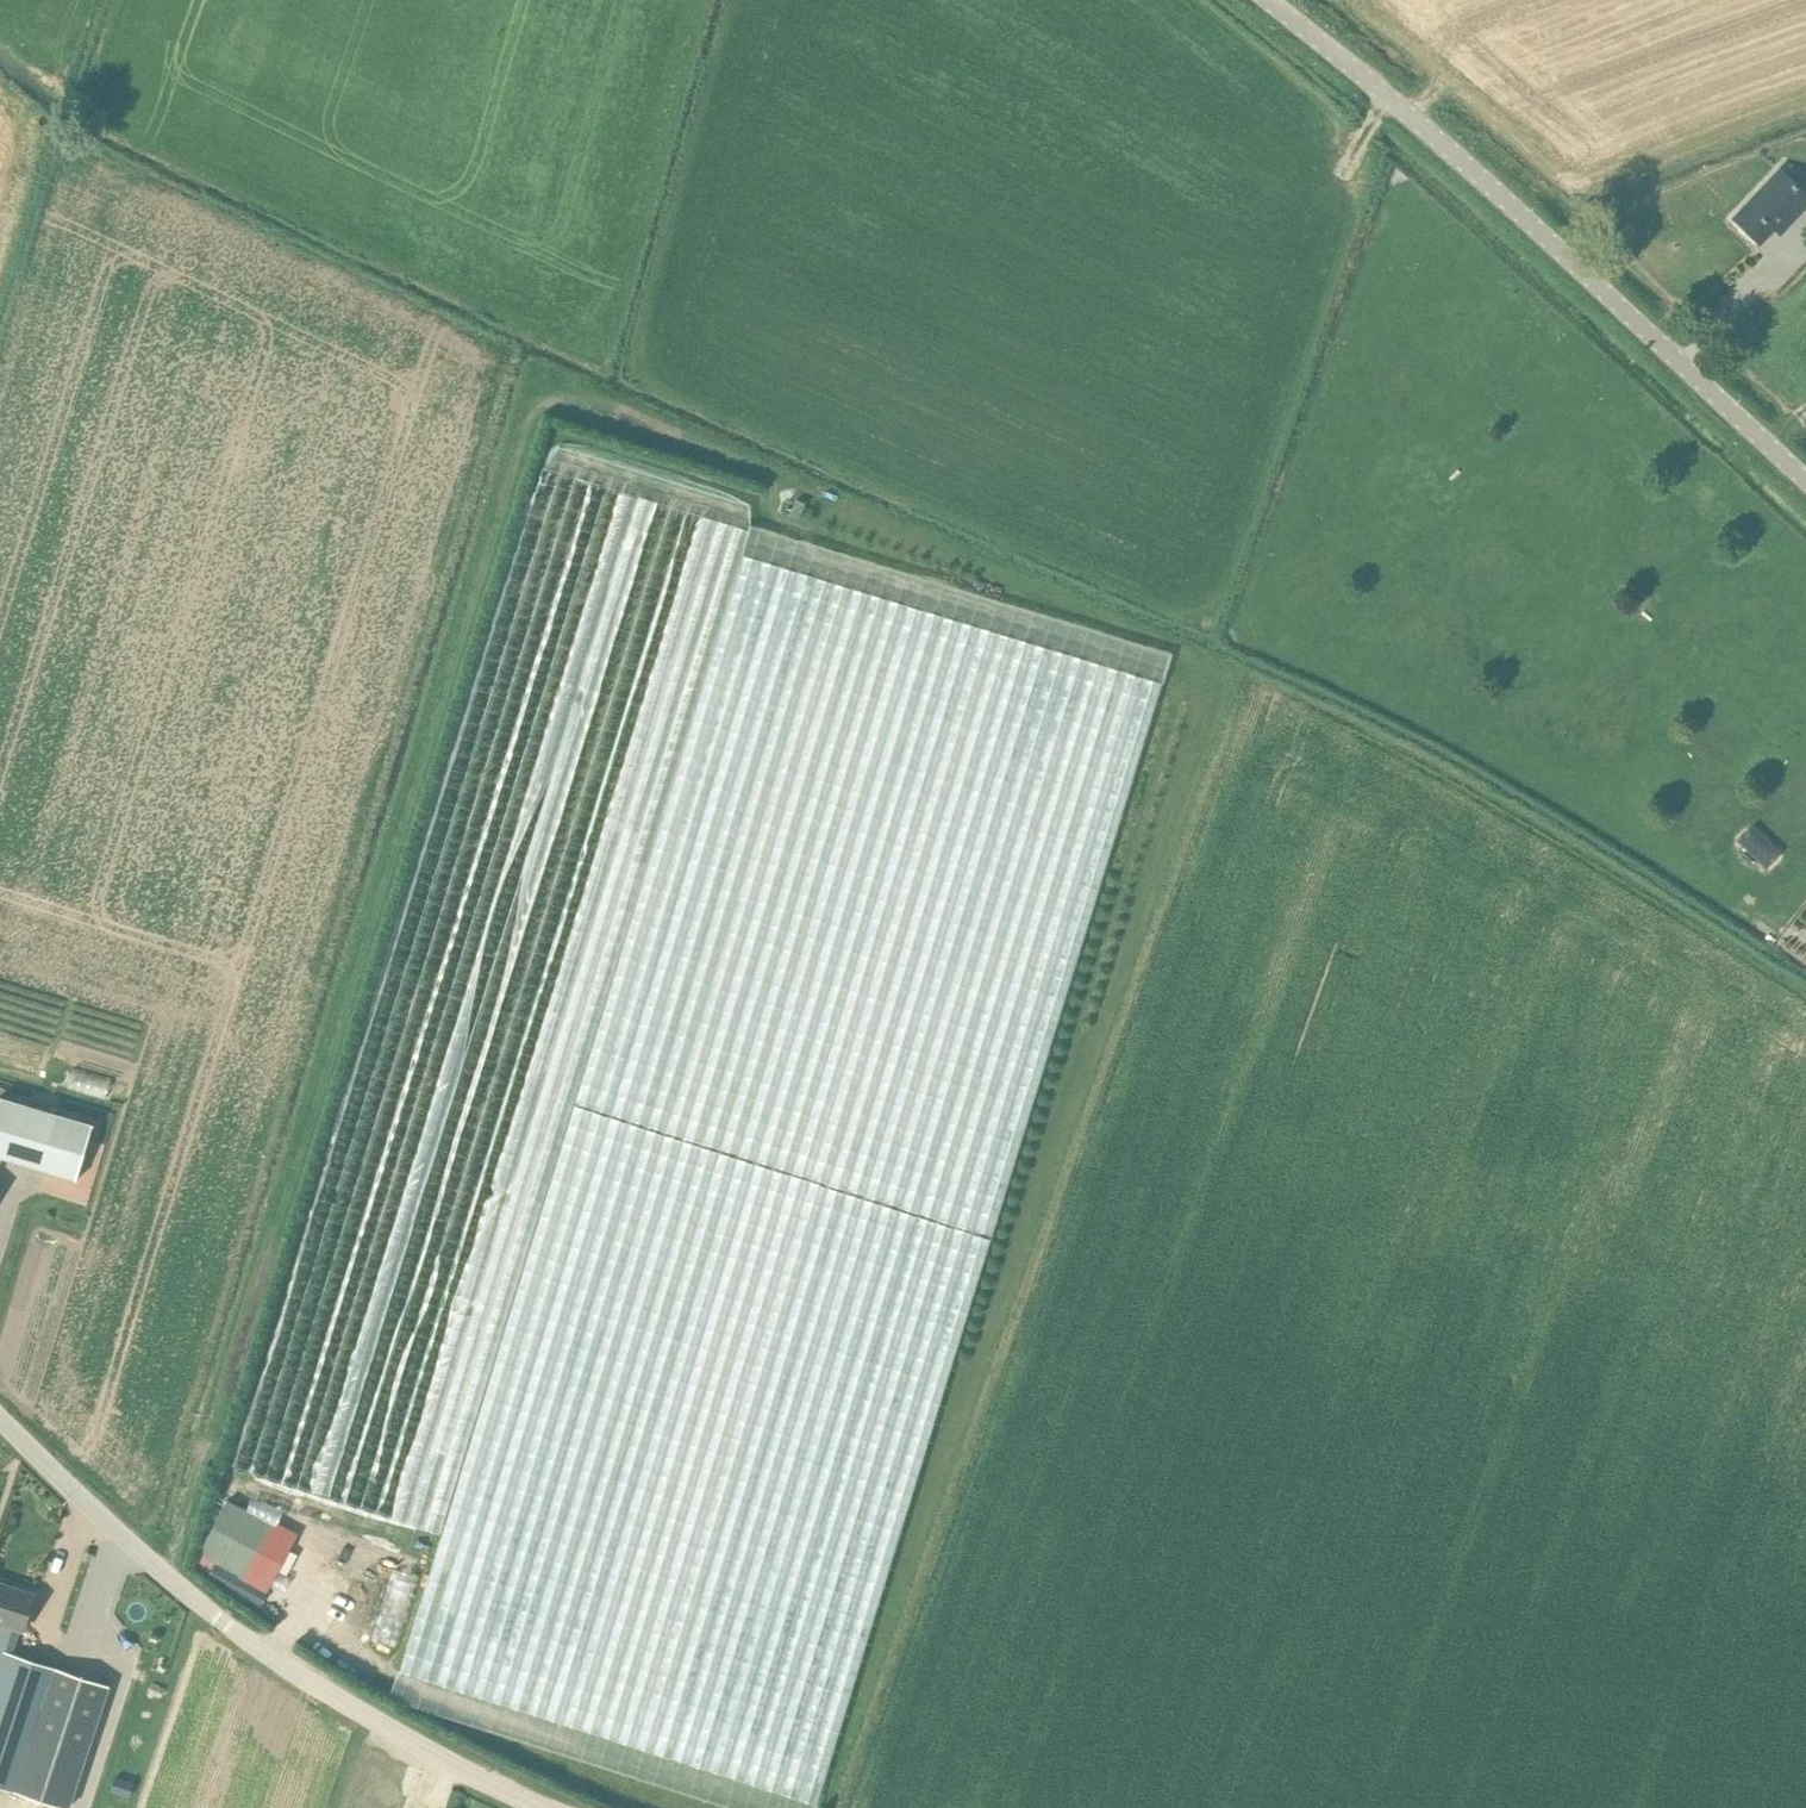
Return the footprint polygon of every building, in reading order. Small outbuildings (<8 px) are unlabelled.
[(1734,217),(1759,240),(1780,218),(1786,224),(1805,203),(1805,194),(1780,169),(1734,217)] [(1782,852),(1760,832),(1754,838),(1746,830),(1737,840),(1766,868),(1782,852)] [(105,1096),(111,1076),(72,1064),(66,1084),(105,1096)] [(3,1156),(78,1179),(95,1123),(2,1095),(0,1103),(0,1167),(3,1156)] [(244,1572),(268,1584),(288,1546),(263,1532),(267,1523),(228,1501),(201,1550),(243,1573),(244,1572)] [(397,1578),(402,1552),(333,1539),(328,1565),(397,1578)] [(34,1593),(0,1582),(0,1621),(0,1784),(68,1807),(108,1685),(10,1653),(19,1627),(22,1628),(34,1593)] [(129,1793),(132,1780),(115,1775),(111,1789),(129,1793)]
